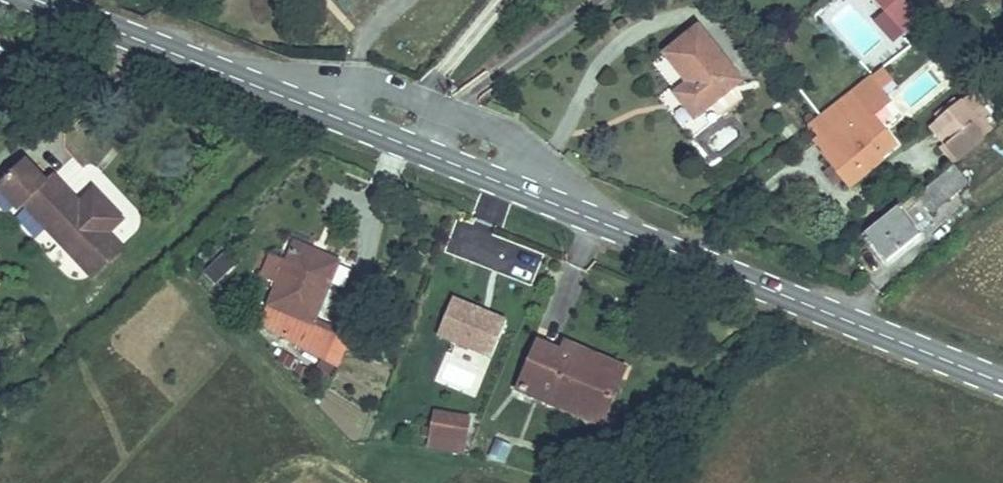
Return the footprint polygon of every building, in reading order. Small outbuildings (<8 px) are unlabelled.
[(900,5),(883,21),(900,42),(918,26),(900,5)] [(883,21),(874,28),(892,48),(900,42),(883,21)] [(701,27),(666,53),(692,89),(681,97),(696,119),(744,83),(701,27)] [(808,129),(817,141),(847,117),(862,105),(853,94),(808,129)] [(934,114),(938,120),(959,102),(954,96),(934,114)] [(945,142),(959,158),(981,139),(964,118),(970,113),(960,101),(959,102),(938,120),(952,136),(945,142)] [(847,117),(817,141),(828,153),(825,156),(835,169),(842,178),(850,188),(882,162),(877,155),(892,143),(862,105),(847,117)] [(931,125),(945,142),(952,136),(938,120),(931,125)] [(940,146),(953,162),(959,158),(945,142),(940,146)] [(955,165),(916,197),(932,216),(969,185),(955,165)] [(835,169),(827,175),(834,184),(842,178),(835,169)] [(31,172),(3,198),(57,258),(103,216),(75,187),(59,202),(31,172)] [(970,202),(951,217),(959,226),(977,211),(970,202)] [(895,210),(860,239),(869,250),(875,245),(888,261),(917,239),(895,210)] [(111,233),(123,242),(136,225),(125,216),(111,233)] [(297,238),(253,328),(314,357),(326,331),(311,323),(340,260),(297,238)] [(220,257),(208,277),(229,291),(242,270),(220,257)] [(434,338),(490,360),(506,318),(451,296),(434,338)] [(538,349),(519,396),(604,432),(623,381),(564,359),(538,349)] [(568,349),(564,359),(623,381),(626,374),(568,349)] [(469,427),(436,423),(434,443),(467,446),(469,427)] [(467,446),(434,443),(432,457),(465,460),(467,446)]
